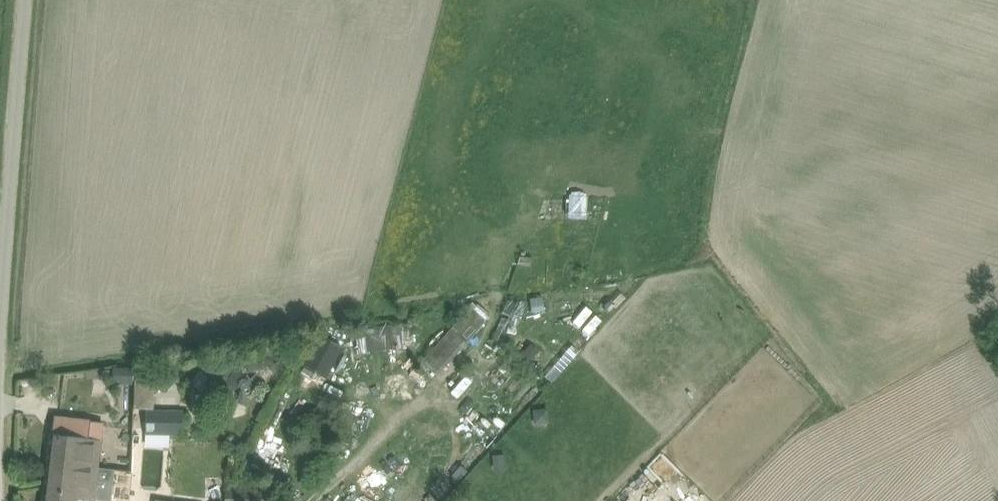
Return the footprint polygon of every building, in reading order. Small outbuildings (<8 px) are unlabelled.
[(586,217),(587,193),(564,193),(564,217),(586,217)] [(543,297),(531,299),(533,313),(545,311),(543,297)] [(509,300),(503,312),(510,316),(516,304),(509,300)] [(422,360),(438,374),(487,322),(470,307),(422,360)] [(365,327),(366,350),(399,348),(398,325),(365,327)] [(320,336),(304,367),(327,379),(343,347),(320,336)] [(531,344),(522,354),(530,361),(539,350),(531,344)] [(564,355),(545,377),(551,382),(552,382),(561,371),(562,372),(571,361),(570,361),(564,355)] [(257,357),(244,361),(248,373),(261,369),(257,357)] [(135,384),(135,376),(135,367),(114,367),(114,384),(135,384)] [(168,388),(176,379),(167,371),(159,379),(168,388)] [(155,409),(155,376),(135,376),(135,384),(135,409),(155,409)] [(146,428),(146,434),(164,434),(182,434),(182,410),(146,409),(146,428)] [(100,449),(103,423),(55,418),(53,434),(50,434),(47,463),(99,468),(101,449),(100,449)] [(43,500),(95,500),(95,499),(112,500),(115,472),(115,470),(99,468),(47,463),(43,500)]
